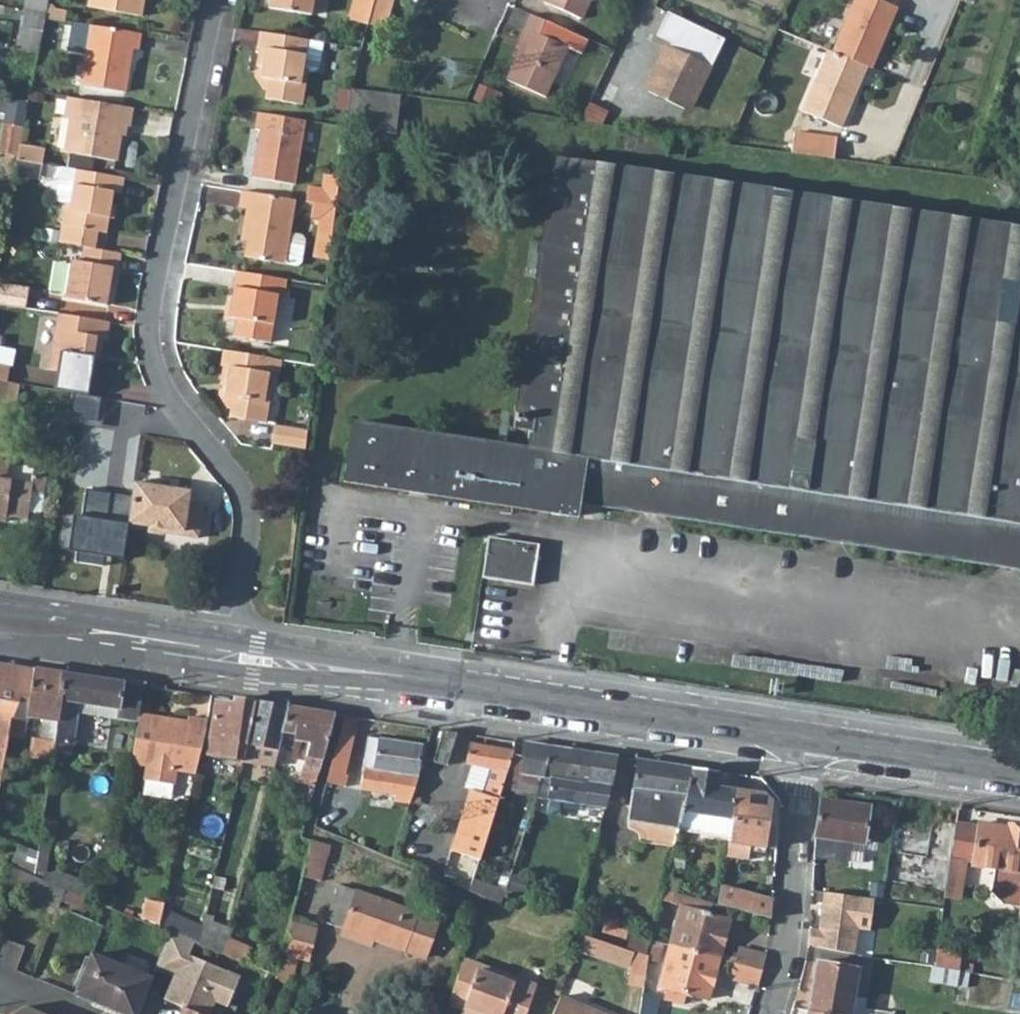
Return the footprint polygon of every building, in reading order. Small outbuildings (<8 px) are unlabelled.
[(24,10),(45,15),(47,4),(48,0),(26,0),(24,10)] [(86,7),(141,16),(143,0),(88,0),(86,7)] [(268,8),(310,15),(313,0),(270,0),(268,8)] [(347,20),(367,25),(367,24),(374,0),(353,0),(347,20)] [(367,24),(384,29),(392,0),(374,0),(367,24)] [(543,1),(581,18),(589,0),(544,0),(543,1)] [(881,0),(853,0),(831,51),(866,66),(871,68),(889,24),(897,7),(881,0)] [(51,4),(47,4),(45,15),(45,17),(65,20),(66,11),(55,9),(51,4)] [(0,5),(0,12),(2,12),(23,16),(24,10),(0,5)] [(45,15),(24,10),(23,16),(16,49),(38,52),(42,30),(45,17),(45,15)] [(723,38),(667,11),(655,35),(671,42),(659,69),(652,71),(646,84),(648,91),(683,108),(691,105),(723,38)] [(559,27),(530,14),(524,29),(528,31),(506,80),(546,97),(567,46),(581,52),(587,38),(559,27)] [(141,34),(90,25),(80,84),(125,92),(132,48),(138,49),(141,34)] [(308,40),(260,31),(257,47),(259,48),(256,65),(263,66),(262,71),(261,77),(268,79),(266,90),(265,98),(302,104),(308,71),(313,72),(318,68),(323,42),(308,40)] [(831,51),(827,49),(800,110),(840,127),(858,85),(866,66),(831,51)] [(262,71),(256,70),(255,76),(263,90),(266,90),(268,79),(261,77),(262,71)] [(597,84),(580,120),(601,124),(616,93),(597,84)] [(400,95),(350,89),(350,91),(348,110),(345,127),(345,128),(356,129),(394,134),(400,95)] [(350,91),(339,90),(337,109),(348,110),(350,91)] [(133,108),(67,97),(63,118),(68,119),(62,152),(117,161),(124,136),(121,135),(122,132),(117,131),(118,124),(126,126),(130,126),(133,108)] [(0,98),(0,113),(4,113),(3,123),(23,126),(28,102),(0,98)] [(305,120),(256,112),(254,129),(259,130),(251,177),(294,184),(305,120)] [(0,140),(0,152),(18,155),(20,144),(23,126),(3,123),(0,140)] [(126,126),(118,124),(117,131),(122,132),(121,135),(124,136),(126,126)] [(836,137),(793,132),(790,152),(833,158),(836,137)] [(44,149),(20,144),(18,155),(17,159),(42,163),(44,149)] [(353,157),(341,155),(338,176),(338,181),(352,183),(356,157),(353,157)] [(553,157),(513,412),(514,412),(512,428),(530,431),(528,447),(352,421),(344,481),(575,515),(578,501),(1019,569),(1019,228),(553,157)] [(124,178),(60,167),(54,201),(65,202),(61,225),(96,231),(106,233),(113,192),(121,194),(124,178)] [(338,176),(324,174),(321,188),(308,186),(306,201),(313,202),(334,206),(338,181),(338,176)] [(295,199),(240,190),(238,206),(245,208),(242,229),(247,230),(246,240),(243,257),(296,265),(301,262),(305,239),(301,234),(290,232),(295,199)] [(334,206),(313,202),(310,217),(319,218),(317,233),(331,235),(334,206)] [(96,231),(61,225),(58,242),(83,247),(93,248),(96,231)] [(330,236),(319,235),(317,249),(328,251),(330,236)] [(93,248),(83,247),(81,262),(70,260),(64,298),(106,305),(112,268),(118,269),(121,253),(93,248)] [(286,279),(236,271),(228,317),(235,318),(233,336),(269,342),(277,295),(283,296),(286,279)] [(0,283),(0,303),(24,308),(28,288),(0,283)] [(344,305),(323,302),(322,313),(342,315),(344,305)] [(108,322),(57,313),(47,369),(89,376),(92,358),(96,337),(100,338),(105,339),(108,322)] [(100,338),(96,337),(92,358),(97,359),(100,338)] [(0,347),(0,363),(9,365),(12,349),(0,347)] [(271,358),(223,350),(220,366),(223,366),(220,384),(227,385),(226,390),(225,396),(232,397),(230,409),(229,416),(266,422),(271,388),(266,388),(271,358)] [(0,363),(0,379),(6,381),(9,365),(0,363)] [(6,381),(1,411),(11,413),(16,382),(6,381)] [(226,390),(219,389),(218,395),(226,408),(230,409),(232,397),(225,396),(226,390)] [(307,429),(273,424),(271,444),(304,449),(307,429)] [(0,459),(0,514),(6,515),(27,518),(28,512),(36,513),(41,510),(45,476),(32,474),(31,482),(5,478),(8,460),(0,459)] [(157,482),(144,480),(139,484),(134,483),(128,524),(148,526),(163,529),(162,533),(198,538),(203,502),(188,500),(189,491),(161,487),(157,482)] [(515,541),(487,537),(481,577),(532,584),(538,545),(519,542),(518,549),(513,548),(515,541)] [(0,661),(0,781),(7,735),(13,700),(31,703),(36,667),(0,661)] [(13,700),(7,735),(25,737),(28,716),(59,720),(66,672),(36,667),(31,703),(13,700)] [(55,742),(53,753),(67,755),(70,740),(71,739),(78,700),(117,706),(116,713),(137,717),(138,713),(143,684),(66,672),(59,720),(55,742)] [(255,701),(234,698),(232,703),(216,700),(208,754),(245,759),(247,743),(253,711),(255,701)] [(247,743),(245,759),(276,764),(282,736),(288,707),(255,701),(253,711),(247,743)] [(288,707),(282,736),(280,744),(295,747),(293,756),(307,759),(301,781),(316,784),(324,750),(334,714),(288,707)] [(137,717),(130,763),(145,765),(144,777),(174,783),(176,770),(195,773),(203,738),(206,720),(187,717),(187,721),(173,719),(173,722),(157,720),(157,716),(138,713),(137,717)] [(342,715),(326,781),(343,785),(346,773),(343,772),(358,717),(342,715)] [(441,729),(432,760),(447,764),(456,732),(441,729)] [(399,783),(414,786),(418,774),(421,744),(369,736),(360,788),(397,793),(399,783)] [(28,760),(52,764),(53,753),(55,742),(31,738),(28,760)] [(512,753),(503,783),(539,790),(544,773),(567,778),(571,749),(526,742),(524,754),(512,753)] [(481,779),(478,793),(487,795),(485,801),(480,800),(472,828),(488,832),(503,783),(512,753),(512,751),(469,744),(459,774),(481,779)] [(607,808),(615,756),(571,749),(567,778),(562,802),(607,808)] [(693,768),(636,759),(630,799),(657,803),(654,822),(681,826),(693,768)] [(681,826),(680,833),(697,835),(698,827),(728,832),(735,789),(736,784),(716,781),(717,772),(693,768),(681,826)] [(539,790),(537,798),(562,802),(567,778),(544,773),(539,790)] [(728,832),(727,842),(765,848),(773,802),(766,794),(735,789),(728,832)] [(815,837),(814,858),(834,861),(837,842),(863,845),(869,807),(821,799),(815,837)] [(934,858),(952,861),(958,823),(940,821),(934,858)] [(1009,824),(1008,828),(981,823),(980,827),(958,823),(952,861),(949,882),(958,883),(962,861),(974,863),(974,867),(994,869),(991,893),(1002,905),(1019,908),(1019,826),(1009,824)] [(332,841),(315,834),(307,863),(304,873),(322,878),(332,841)] [(37,855),(33,879),(43,883),(47,857),(37,855)] [(8,870),(2,885),(57,909),(64,892),(49,886),(43,883),(33,879),(8,870)] [(54,873),(49,886),(64,892),(88,901),(94,886),(59,872),(54,873)] [(216,875),(213,887),(225,890),(228,878),(216,875)] [(671,878),(668,892),(678,895),(683,896),(685,883),(671,878)] [(473,884),(470,893),(485,899),(502,904),(506,894),(473,884)] [(340,885),(327,923),(343,929),(357,891),(340,885)] [(357,891),(343,929),(424,957),(437,921),(357,891)] [(808,929),(806,947),(854,955),(857,930),(869,931),(872,899),(823,892),(817,929),(808,929)] [(681,905),(671,946),(719,959),(730,918),(697,909),(699,900),(683,896),(678,895),(676,903),(681,905)] [(742,895),(738,911),(761,917),(765,901),(742,895)] [(142,923),(160,930),(163,915),(165,907),(146,903),(142,923)] [(163,915),(160,930),(168,933),(192,943),(199,946),(203,931),(163,915)] [(203,931),(199,946),(224,956),(231,929),(213,923),(214,917),(207,915),(206,920),(203,931)] [(292,919),(283,950),(308,957),(317,926),(292,919)] [(612,928),(593,922),(590,933),(608,939),(612,928)] [(185,1010),(196,1013),(209,1013),(214,1002),(226,1007),(238,977),(187,955),(192,943),(168,933),(153,969),(172,976),(162,1000),(185,1010)] [(587,938),(581,951),(628,968),(633,954),(627,952),(605,944),(587,938)] [(719,959),(671,946),(660,986),(668,989),(666,998),(684,1002),(687,994),(708,999),(719,959)] [(742,949),(738,964),(763,972),(767,955),(742,949)] [(939,951),(936,968),(961,973),(963,955),(939,951)] [(298,957),(282,953),(276,977),(291,983),(298,957)] [(75,995),(121,1013),(135,1013),(150,978),(92,954),(75,995)] [(649,991),(654,962),(640,957),(630,985),(649,991)] [(809,1013),(815,1013),(852,1013),(859,970),(817,963),(809,1013)] [(446,1006),(468,1013),(527,1013),(535,991),(517,984),(517,980),(480,968),(480,970),(461,964),(459,971),(446,1006)] [(738,964),(733,981),(759,988),(763,972),(738,964)] [(1011,980),(1019,981),(1019,974),(1012,973),(1011,980)] [(644,1013),(647,1013),(659,1013),(663,998),(648,993),(644,1013)] [(553,1013),(601,1013),(561,997),(553,1013)]
